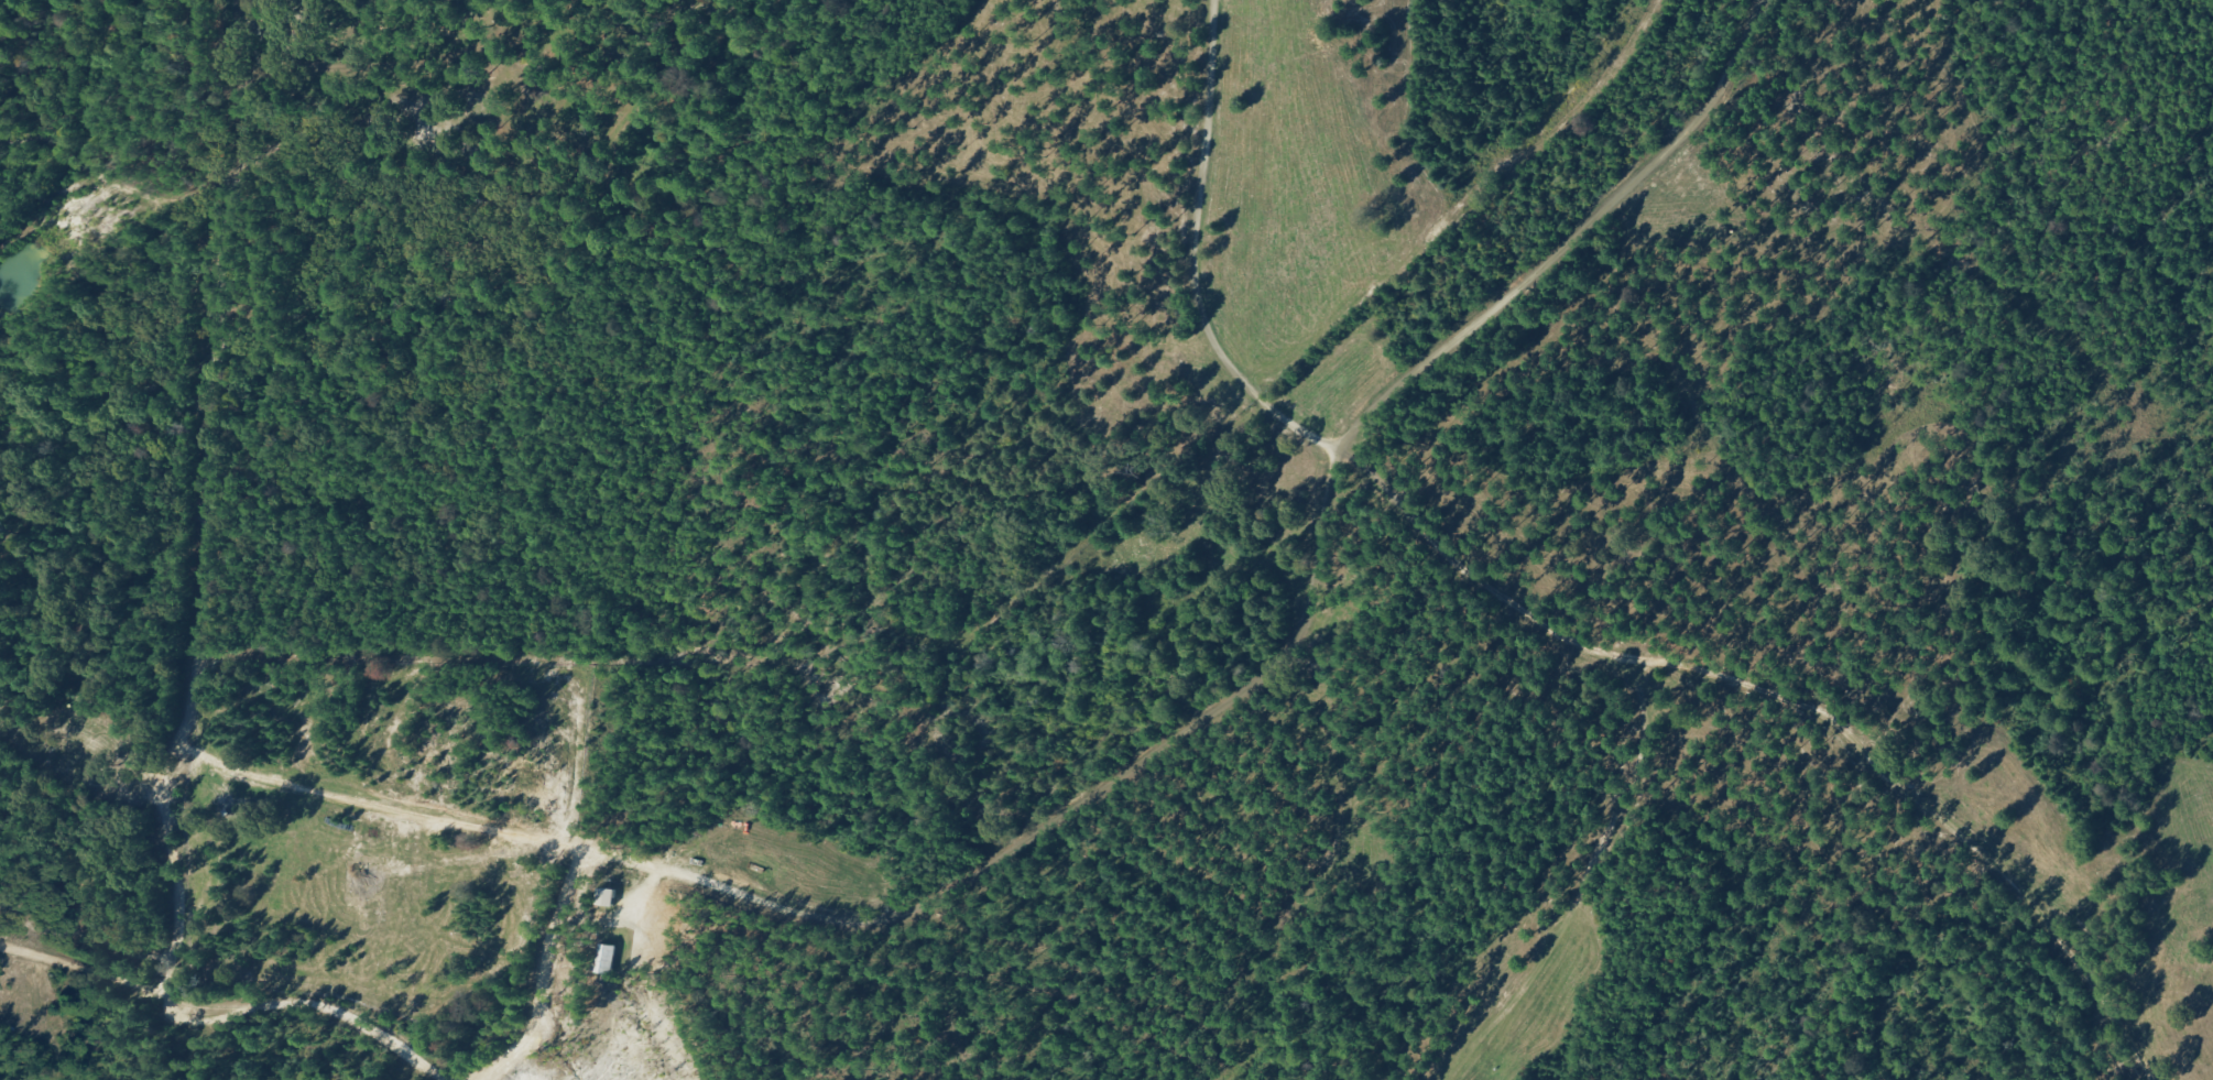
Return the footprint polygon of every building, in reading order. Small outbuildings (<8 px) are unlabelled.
[(618,890),(601,888),(599,906),(616,908),(618,890)] [(600,975),(617,976),(618,945),(601,945),(600,975)]
